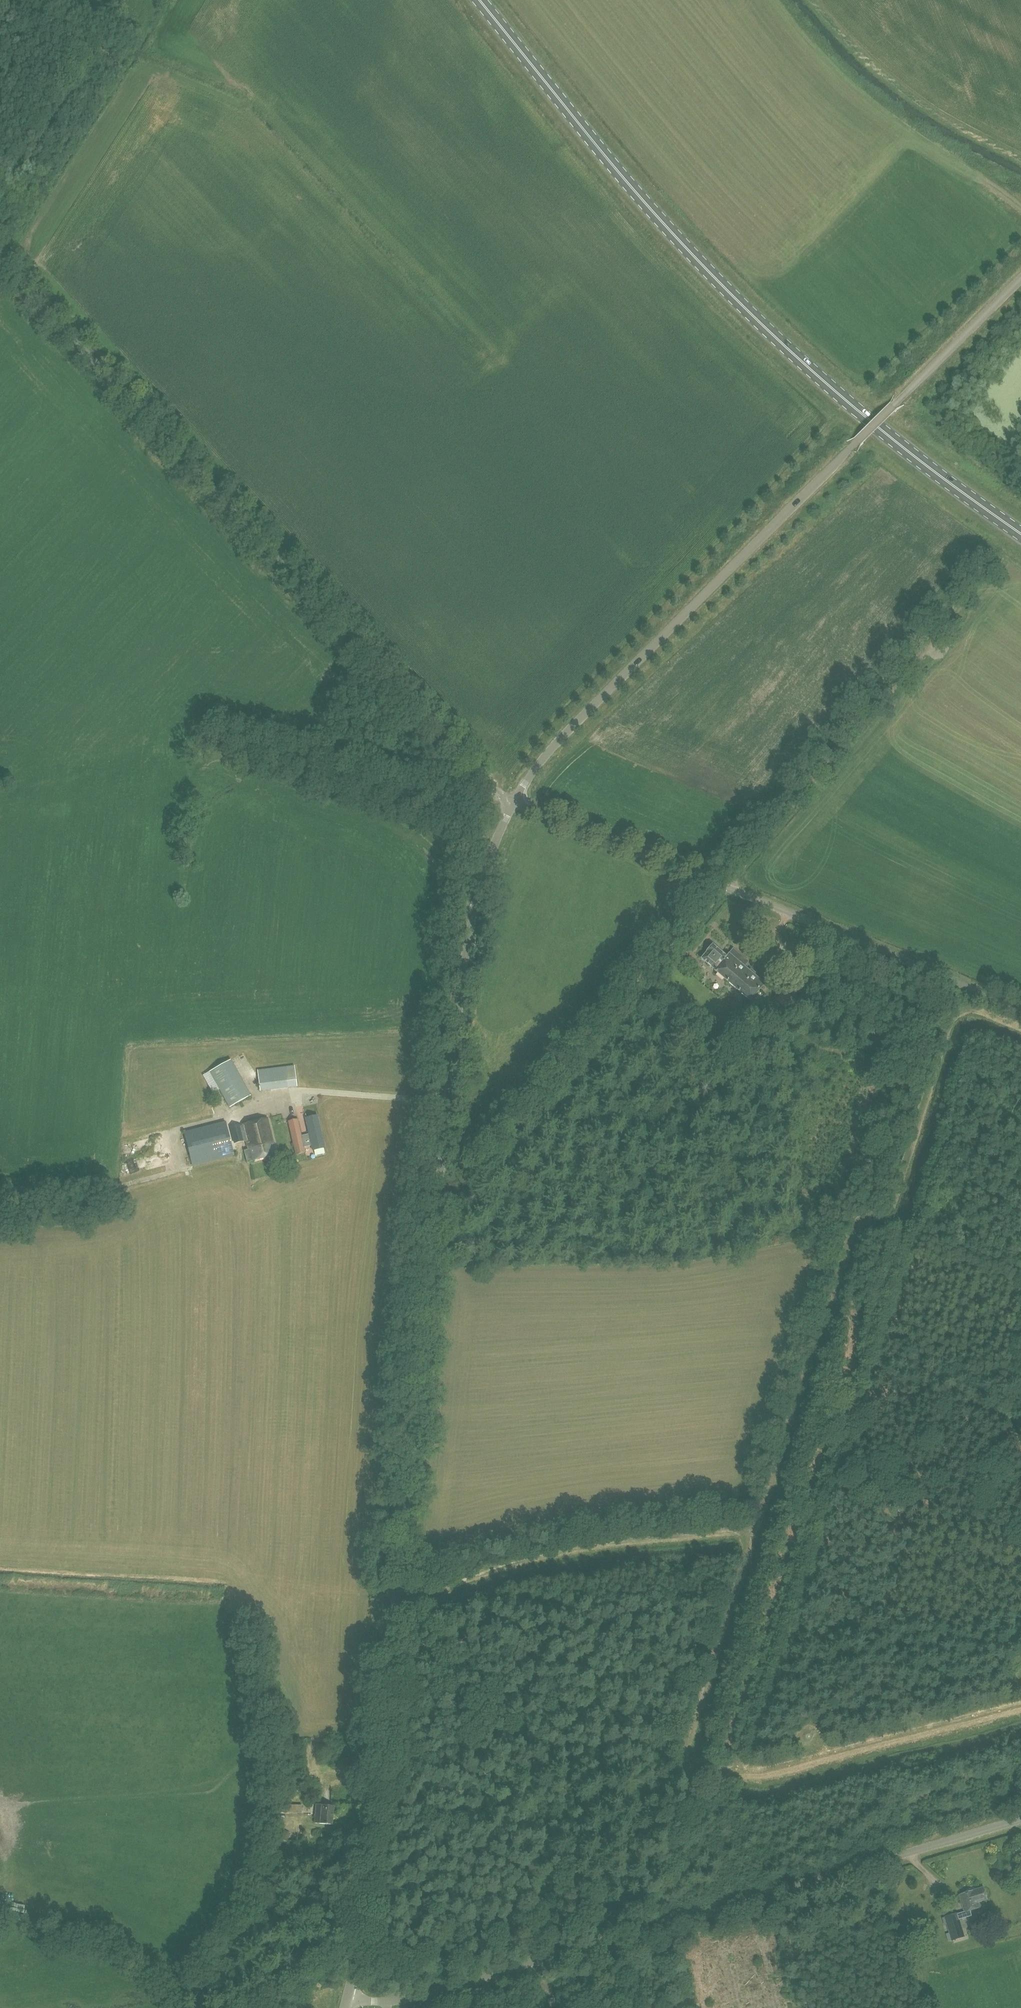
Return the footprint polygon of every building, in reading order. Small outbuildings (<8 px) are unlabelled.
[(676,221),(672,224),(678,231),(682,227),(676,221)] [(533,797),(537,790),(531,786),(526,793),(533,797)] [(511,844),(519,825),(511,822),(503,841),(511,844)] [(750,1001),(764,984),(762,983),(764,981),(750,970),(749,972),(743,967),(747,962),(732,949),(726,957),(712,945),(706,952),(701,959),(750,1001)] [(209,1072),(230,1108),(251,1096),(230,1060),(209,1072)] [(297,1087),(294,1066),(258,1070),(260,1091),(297,1087)] [(318,1116),(304,1119),(312,1152),(325,1149),(318,1116)] [(242,1125),(248,1150),(244,1151),(247,1162),(276,1156),(268,1119),(242,1125)] [(288,1122),(296,1155),(305,1153),(298,1120),(288,1122)] [(234,1155),(226,1122),(185,1133),(193,1166),(234,1155)] [(243,1134),(240,1125),(232,1127),(234,1137),(243,1134)] [(302,1805),(284,1804),(284,1795),(277,1795),(277,1804),(274,1804),(273,1812),(291,1813),(291,1812),(301,1813),(302,1805)] [(315,1823),(333,1825),(334,1806),(317,1804),(315,1823)] [(984,1888),(960,1895),(965,1912),(980,1908),(979,1902),(988,1900),(984,1888)] [(950,1935),(963,1931),(958,1913),(944,1917),(950,1935)] [(548,1999),(551,2007),(556,2005),(554,1997),(548,1999)]
